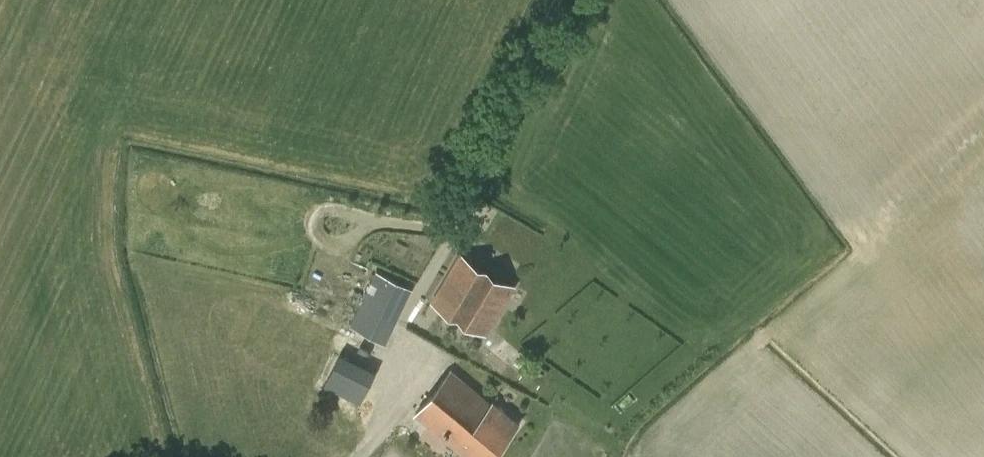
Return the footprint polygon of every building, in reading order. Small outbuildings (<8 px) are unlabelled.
[(461,255),(432,303),(485,334),(513,285),(461,255)] [(350,327),(387,344),(413,287),(376,270),(350,327)] [(251,354),(359,405),(380,359),(273,309),(251,354)] [(415,413),(469,456),(492,456),(519,424),(498,407),(496,409),(450,371),(415,413)]
